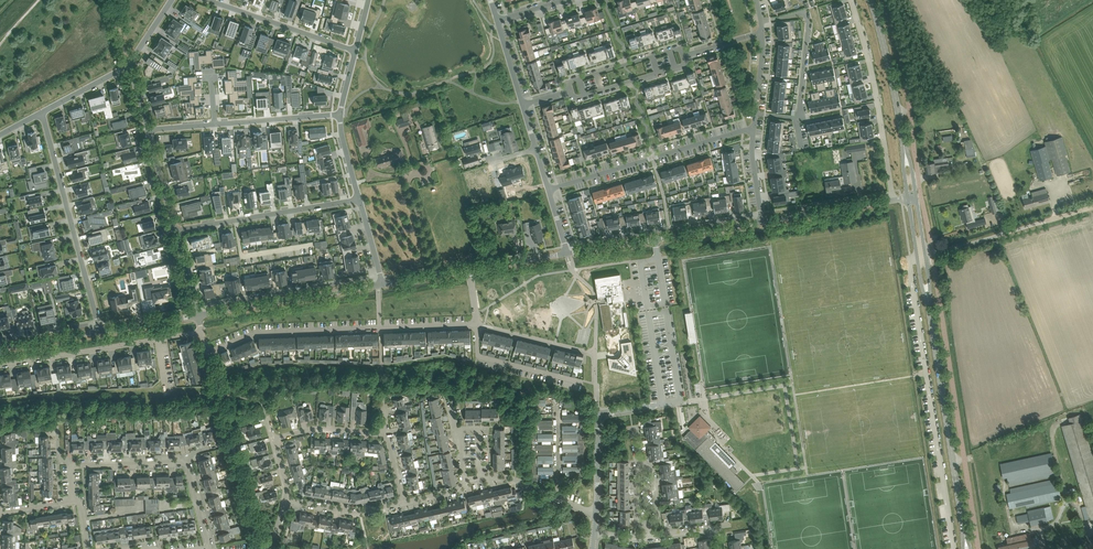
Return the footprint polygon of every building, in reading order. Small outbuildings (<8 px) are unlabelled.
[(272,1),(269,9),(276,11),(278,5),(282,6),(284,0),(279,0),(279,2),(274,0),(269,0),(272,1)] [(284,14),(292,17),(293,13),(295,8),(298,9),(301,0),(296,0),(294,0),(289,0),(284,14)] [(333,8),(348,12),(349,8),(350,5),(348,5),(345,4),(344,4),(343,3),(342,3),(343,0),(336,0),(333,8)] [(616,7),(618,13),(619,17),(619,18),(628,15),(627,10),(624,0),(621,0),(617,1),(619,6),(616,7)] [(627,10),(628,15),(637,12),(637,11),(636,8),(634,2),(631,3),(630,0),(624,0),(627,10)] [(773,5),(775,11),(781,10),(781,11),(785,10),(785,9),(788,8),(789,7),(787,0),(780,0),(781,2),(777,3),(773,5)] [(702,7),(700,1),(690,4),(692,10),(702,7)] [(836,2),(830,4),(833,14),(845,10),(843,4),(837,6),(836,2)] [(302,3),(299,11),(302,13),(302,15),(300,20),(306,22),(311,8),(305,6),(306,4),(302,3)] [(183,19),(192,25),(195,21),(192,19),(197,12),(193,10),(193,9),(191,7),(190,8),(186,5),(181,13),(185,16),(183,19)] [(597,7),(591,9),(594,20),(605,17),(603,11),(598,13),(597,7)] [(311,8),(306,22),(312,24),(314,19),(315,17),(318,18),(321,10),(317,8),(317,10),(311,8)] [(331,19),(338,20),(339,17),(341,17),(342,18),(342,17),(345,18),(347,19),(348,15),(347,15),(348,15),(348,12),(333,8),(331,19)] [(594,20),(591,9),(588,10),(588,11),(585,12),(586,16),(583,17),(585,23),(594,20)] [(704,10),(694,13),(696,18),(706,15),(704,10)] [(845,10),(833,14),(835,24),(842,22),(842,21),(841,19),(847,17),(845,10)] [(576,14),(573,15),(576,26),(585,23),(583,17),(580,18),(579,14),(576,14)] [(570,16),(567,17),(567,19),(564,20),(565,23),(567,29),(576,26),(573,15),(570,16)] [(698,24),(707,21),(706,15),(696,18),(698,24)] [(210,20),(202,32),(203,34),(206,35),(207,33),(208,33),(209,31),(209,30),(210,30),(210,31),(214,33),(216,29),(219,30),(221,26),(222,27),(223,23),(222,22),(223,19),(217,16),(215,16),(214,19),(214,20),(213,21),(210,20)] [(329,18),(328,23),(330,23),(329,30),(335,31),(335,32),(336,32),(343,34),(344,31),(345,29),(344,29),(345,27),(341,25),(340,25),(338,25),(337,24),(338,20),(331,19),(329,18)] [(181,33),(184,29),(187,30),(190,26),(181,20),(179,23),(173,19),(172,21),(171,20),(169,24),(170,25),(169,25),(181,33)] [(557,19),(554,20),(558,31),(559,34),(568,32),(567,29),(565,23),(562,24),(560,19),(557,20),(557,19)] [(224,26),(221,35),(221,36),(225,37),(226,34),(234,37),(237,38),(239,32),(236,31),(238,23),(236,22),(233,21),(230,20),(230,21),(228,27),(227,27),(224,26)] [(550,27),(545,29),(547,35),(548,39),(559,36),(559,34),(558,31),(554,20),(548,22),(550,27)] [(707,21),(698,24),(699,30),(709,27),(707,21)] [(784,25),(777,26),(778,32),(789,31),(791,31),(795,31),(794,21),(790,21),(784,22),(784,25)] [(842,22),(835,24),(836,24),(836,27),(838,33),(851,30),(849,24),(843,25),(842,22)] [(166,30),(165,31),(167,32),(170,34),(168,37),(175,42),(178,44),(180,41),(177,39),(181,33),(179,32),(169,25),(166,30)] [(244,46),(252,49),(255,40),(251,38),(252,35),(251,35),(253,28),(245,25),(240,40),(246,42),(244,46)] [(529,35),(531,34),(528,25),(522,27),(523,30),(519,31),(521,37),(529,35)] [(661,27),(662,30),(665,40),(671,38),(668,28),(667,25),(661,27)] [(671,38),(676,36),(674,30),(675,30),(674,26),(668,28),(671,38)] [(701,35),(711,32),(709,27),(699,30),(701,35)] [(677,40),(683,38),(680,28),(675,30),(674,30),(676,36),(677,40)] [(659,42),(665,40),(662,30),(656,32),(659,42)] [(851,30),(838,33),(839,39),(852,35),(852,36),(853,36),(853,35),(851,30)] [(791,31),(778,32),(779,39),(785,38),(785,41),(786,42),(792,41),(791,31)] [(650,43),(656,41),(653,32),(647,33),(650,43)] [(711,32),(701,35),(701,36),(702,42),(712,39),(711,36),(712,36),(711,32)] [(262,52),(266,53),(267,49),(269,49),(271,44),(266,42),(269,36),(261,33),(257,45),(261,46),(260,50),(262,51),(262,52)] [(644,45),(650,43),(647,33),(641,35),(644,45)] [(631,42),(633,48),(639,47),(636,37),(635,34),(626,36),(628,43),(631,42)] [(519,37),(521,43),(531,40),(529,35),(521,37),(519,37)] [(636,37),(639,47),(644,45),(641,35),(636,37)] [(852,35),(839,39),(841,45),(842,45),(842,44),(854,41),(852,36),(852,35)] [(159,40),(157,43),(168,51),(170,48),(172,49),(174,48),(175,47),(172,45),(162,38),(160,40),(159,40)] [(277,39),(274,48),(287,53),(285,59),(288,60),(292,50),(289,49),(291,44),(279,40),(277,39)] [(521,43),(522,49),(532,46),(531,40),(521,43)] [(854,41),(842,44),(842,45),(843,47),(844,50),(855,47),(854,41)] [(779,44),(778,51),(792,52),(793,43),(793,42),(788,42),(784,43),(784,45),(779,44)] [(831,59),(828,48),(824,49),(822,42),(818,43),(823,61),(831,59)] [(156,43),(154,46),(155,46),(155,47),(153,50),(164,57),(165,56),(165,57),(169,51),(168,51),(157,43),(157,44),(156,43)] [(605,45),(606,48),(609,58),(615,56),(611,43),(605,45)] [(823,61),(818,43),(814,44),(816,51),(812,52),(815,63),(823,61)] [(187,52),(188,51),(179,45),(176,48),(186,54),(187,52)] [(297,46),(294,56),(303,59),(301,64),(308,67),(309,64),(311,57),(307,55),(309,50),(297,46)] [(522,49),(524,55),(534,52),(532,46),(522,49)] [(844,50),(840,51),(842,57),(844,56),(845,60),(851,58),(850,55),(857,53),(855,47),(844,50)] [(606,48),(601,50),(604,60),(609,58),(606,48)] [(212,50),(206,50),(206,55),(207,63),(212,63),(212,68),(225,67),(224,58),(212,59),(212,50)] [(601,50),(595,52),(598,61),(604,60),(601,50)] [(199,51),(188,52),(189,57),(194,57),(195,70),(202,69),(201,64),(207,63),(206,55),(199,55),(199,51)] [(318,53),(312,51),(309,64),(311,65),(315,65),(318,53)] [(524,55),(526,61),(536,58),(534,52),(524,55)] [(592,63),(598,61),(595,52),(589,53),(592,63)] [(586,53),(580,55),(583,65),(589,63),(586,53)] [(719,60),(718,57),(717,54),(707,57),(709,64),(710,63),(719,60)] [(325,55),(322,68),(333,71),(334,67),(334,66),(335,67),(336,62),(336,61),(337,61),(338,59),(337,59),(337,57),(329,55),(329,56),(325,55)] [(580,55),(574,57),(577,66),(583,65),(580,55)] [(164,62),(155,56),(156,57),(154,60),(149,57),(145,62),(149,64),(146,69),(147,70),(146,71),(145,70),(145,71),(146,77),(153,76),(152,72),(155,68),(158,70),(164,62)] [(577,66),(574,57),(568,58),(571,68),(577,66)] [(562,60),(563,61),(566,70),(571,68),(568,58),(562,60)] [(170,65),(176,69),(178,66),(169,60),(167,63),(170,65)] [(537,60),(527,63),(529,70),(539,67),(537,60)] [(710,63),(711,69),(721,66),(719,60),(710,63)] [(567,73),(566,70),(563,61),(557,63),(561,75),(567,73)] [(852,62),(846,64),(848,74),(861,71),(860,64),(853,66),(852,62)] [(176,69),(170,65),(167,69),(173,73),(176,69)] [(711,69),(713,75),(723,72),(721,66),(711,69)] [(539,67),(529,70),(530,75),(540,72),(539,67)] [(837,86),(833,68),(826,70),(828,81),(831,80),(833,87),(837,86)] [(318,75),(317,81),(322,82),(322,83),(326,84),(326,83),(330,84),(331,84),(333,76),(328,75),(325,74),(326,71),(327,71),(329,72),(329,71),(318,69),(317,73),(319,73),(318,75)] [(228,80),(224,80),(225,87),(247,85),(247,80),(237,80),(236,70),(228,71),(228,78),(229,78),(229,80),(228,80)] [(828,81),(826,70),(818,71),(822,90),(826,89),(824,82),(826,81),(828,81)] [(687,73),(688,76),(689,76),(691,83),(697,81),(694,71),(687,73)] [(822,90),(818,71),(810,73),(813,84),(816,83),(818,90),(822,90)] [(861,71),(848,74),(850,83),(857,82),(856,79),(863,77),(861,71)] [(530,75),(532,81),(542,78),(540,72),(530,75)] [(725,78),(723,72),(713,75),(715,81),(725,78)] [(285,75),(268,73),(269,79),(269,84),(274,84),(273,80),(280,79),(285,79),(285,75)] [(291,75),(285,75),(285,79),(287,97),(291,96),(292,106),(299,106),(300,106),(300,97),(299,92),(293,92),(291,75)] [(153,83),(148,84),(150,92),(163,88),(161,82),(164,82),(163,76),(152,79),(153,83)] [(189,84),(179,85),(179,86),(180,90),(202,89),(201,82),(198,82),(197,82),(197,81),(197,77),(197,76),(188,77),(189,84)] [(689,76),(688,76),(683,78),(686,88),(692,86),(691,83),(689,76)] [(534,87),(536,86),(544,84),(544,83),(542,78),(532,81),(534,87)] [(683,78),(677,80),(680,90),(681,93),(687,92),(686,88),(683,78)] [(725,78),(715,81),(717,86),(726,83),(725,78)] [(674,91),(680,90),(677,80),(671,82),(674,91)] [(668,81),(662,83),(665,93),(671,91),(668,81)] [(538,92),(548,89),(551,88),(549,82),(546,83),(544,83),(544,84),(536,86),(538,92)] [(850,83),(847,84),(849,94),(852,93),(865,90),(864,84),(858,85),(857,82),(850,83)] [(656,85),(659,95),(660,97),(666,96),(665,93),(662,83),(656,85)] [(247,85),(225,87),(225,94),(229,93),(230,93),(230,95),(230,99),(239,98),(238,91),(248,90),(247,85)] [(656,85),(651,87),(654,99),(660,97),(659,95),(656,85)] [(163,88),(155,90),(157,95),(151,96),(153,105),(166,101),(164,95),(172,92),(171,86),(163,88)] [(728,92),(726,86),(716,89),(718,95),(728,92)] [(113,90),(110,91),(111,96),(110,96),(112,106),(114,105),(113,103),(119,101),(120,101),(119,97),(122,96),(120,90),(119,90),(118,87),(114,88),(113,89),(113,90)] [(647,95),(644,96),(645,100),(648,99),(649,101),(655,100),(654,99),(651,87),(645,89),(647,95)] [(202,89),(180,90),(180,94),(180,96),(189,95),(190,102),(199,101),(198,97),(198,96),(199,96),(202,95),(202,89)] [(830,90),(833,108),(841,106),(839,95),(835,96),(834,89),(830,90)] [(827,97),(824,98),(826,109),(833,108),(830,90),(826,90),(827,97)] [(852,93),(849,94),(851,100),(854,100),(855,103),(861,101),(861,98),(867,96),(866,90),(865,90),(852,93)] [(256,97),(255,97),(255,98),(255,99),(256,107),(257,107),(257,109),(260,109),(260,108),(261,108),(263,107),(263,109),(264,108),(264,107),(266,107),(267,107),(267,106),(270,106),(271,106),(270,100),(270,91),(268,91),(266,91),(265,91),(265,92),(263,92),(263,93),(263,96),(256,97)] [(282,91),(273,92),(275,107),(284,107),(282,91)] [(718,95),(720,101),(730,98),(728,92),(718,95)] [(826,109),(824,98),(820,99),(819,92),(815,93),(818,111),(826,109)] [(811,112),(818,111),(815,93),(811,93),(812,100),(808,101),(811,112)] [(318,95),(313,95),(314,105),(327,104),(326,94),(324,94),(318,95)] [(95,99),(90,100),(92,110),(93,110),(99,108),(104,107),(107,118),(113,117),(109,100),(105,100),(105,101),(104,99),(105,99),(104,99),(104,97),(104,95),(95,97),(95,99)] [(625,111),(631,109),(627,96),(621,98),(624,108),(625,111)] [(230,104),(226,104),(226,112),(235,111),(235,110),(239,110),(239,104),(244,103),(244,102),(244,98),(239,98),(230,99),(230,103),(231,104),(230,104)] [(621,98),(616,100),(619,109),(624,108),(621,98)] [(730,98),(720,101),(722,107),(731,104),(730,98)] [(616,100),(610,101),(613,111),(619,109),(616,100)] [(190,102),(185,102),(185,108),(191,108),(191,114),(196,113),(196,114),(204,113),(204,106),(200,107),(199,107),(199,105),(199,101),(190,102)] [(604,103),(607,113),(613,111),(610,101),(604,103)] [(554,110),(558,109),(556,103),(552,104),(542,107),(544,113),(552,111),(554,111),(554,110)] [(595,105),(598,115),(604,113),(601,103),(595,105)] [(159,109),(155,110),(157,117),(167,114),(166,111),(167,111),(171,110),(169,104),(159,106),(159,107),(160,107),(161,108),(159,109)] [(732,106),(731,104),(722,107),(723,112),(734,109),(733,106),(732,106)] [(595,105),(590,106),(592,116),(598,115),(595,105)] [(587,118),(592,116),(590,106),(584,108),(587,118)] [(861,106),(854,107),(856,118),(871,116),(870,109),(862,110),(861,106)] [(83,107),(70,111),(72,119),(85,116),(87,121),(91,120),(89,111),(84,112),(83,107)] [(577,107),(571,109),(574,118),(575,122),(576,126),(582,124),(581,120),(580,117),(578,110),(577,107)] [(584,108),(578,110),(580,117),(581,120),(587,118),(584,108)] [(734,109),(723,112),(720,113),(722,119),(735,115),(734,109)] [(542,114),(544,120),(554,117),(552,111),(544,113),(542,114)] [(402,114),(403,118),(396,120),(399,128),(411,123),(407,112),(402,114)] [(706,112),(700,114),(703,124),(709,122),(706,112)] [(694,116),(697,126),(703,124),(700,114),(694,116)] [(64,116),(55,118),(58,129),(66,127),(67,130),(71,129),(69,122),(66,123),(64,116)] [(694,116),(688,118),(691,127),(697,126),(694,116)] [(118,117),(109,120),(110,123),(112,123),(114,129),(124,126),(126,126),(128,125),(126,119),(120,120),(119,121),(118,117)] [(544,120),(546,125),(555,122),(554,117),(544,120)] [(843,117),(837,118),(839,129),(838,129),(839,131),(845,130),(844,126),(843,117)] [(679,118),(673,119),(674,123),(677,133),(683,131),(680,121),(679,118)] [(686,129),(691,127),(688,118),(683,119),(686,129)] [(359,146),(367,144),(362,127),(363,127),(364,129),(370,127),(368,119),(352,124),(359,146)] [(831,120),(825,121),(828,134),(833,133),(834,133),(833,130),(831,120)] [(484,123),(482,124),(483,127),(484,131),(492,128),(491,125),(490,121),(484,123)] [(825,121),(819,122),(822,135),(828,134),(825,121)] [(864,121),(858,122),(859,131),(859,132),(872,130),(872,129),(871,123),(865,124),(864,121)] [(546,125),(547,131),(557,128),(555,122),(546,125)] [(819,122),(813,123),(816,136),(822,135),(819,122)] [(662,123),(656,125),(657,128),(660,138),(663,137),(666,136),(663,127),(663,126),(662,123)] [(674,123),(668,125),(671,135),(677,133),(674,123)] [(813,123),(807,124),(810,137),(816,136),(813,123)] [(428,151),(440,147),(433,125),(422,128),(428,151)] [(663,126),(663,127),(666,136),(671,135),(668,125),(663,126)] [(309,129),(310,139),(317,139),(316,137),(327,136),(326,127),(309,129)] [(506,139),(502,140),(502,141),(504,140),(504,141),(505,144),(507,150),(513,148),(513,149),(517,148),(515,143),(515,142),(515,143),(514,141),(515,141),(514,141),(514,140),(510,127),(505,128),(506,129),(503,129),(504,134),(504,135),(506,139)] [(547,131),(549,137),(559,134),(557,128),(547,131)] [(860,138),(849,139),(850,143),(861,142),(868,141),(867,137),(874,136),(873,129),(872,129),(872,130),(859,132),(860,138)] [(289,135),(288,135),(288,138),(289,143),(291,143),(291,145),(298,145),(298,149),(298,153),(303,153),(302,138),(298,138),(297,130),(295,130),(289,130),(289,135)] [(632,132),(633,135),(636,145),(639,145),(639,144),(642,143),(639,133),(637,130),(632,132)] [(24,139),(26,148),(29,148),(30,149),(38,147),(38,146),(38,145),(38,144),(40,144),(38,136),(36,137),(35,131),(28,133),(29,138),(29,139),(24,140),(24,139)] [(122,131),(115,133),(117,140),(121,139),(123,147),(132,144),(131,140),(130,137),(129,133),(124,134),(123,134),(123,132),(122,131)] [(281,131),(270,132),(271,149),(282,148),(281,131)] [(253,137),(249,137),(250,142),(250,146),(254,145),(262,145),(263,149),(267,149),(266,140),(262,141),(262,135),(262,132),(253,133),(254,133),(254,137),(253,137)] [(64,147),(65,151),(65,153),(68,152),(69,153),(74,152),(74,150),(79,148),(83,147),(81,141),(86,140),(85,138),(91,137),(90,134),(84,135),(69,139),(70,143),(68,144),(66,144),(66,145),(64,145),(65,147),(64,147)] [(238,139),(236,139),(237,147),(238,147),(238,148),(239,148),(240,155),(246,155),(247,157),(247,166),(248,166),(248,170),(252,169),(251,157),(250,146),(250,142),(246,142),(246,136),(245,134),(237,135),(238,138),(238,139)] [(630,147),(636,145),(633,135),(627,137),(630,147)] [(214,136),(204,137),(206,152),(214,151),(215,161),(220,161),(219,148),(215,148),(215,145),(214,142),(214,136)] [(1030,150),(1040,181),(1053,177),(1048,160),(1052,159),(1057,176),(1070,172),(1065,155),(1068,154),(1062,136),(1044,142),(1046,146),(1030,150)] [(228,137),(222,137),(223,152),(231,151),(231,152),(232,152),(231,138),(228,138),(228,137)] [(562,143),(560,137),(550,140),(552,146),(562,143)] [(627,137),(621,139),(624,149),(630,147),(627,137)] [(186,138),(173,139),(174,144),(166,145),(166,151),(172,151),(175,150),(175,148),(187,147),(186,138)] [(470,146),(464,147),(467,156),(471,155),(471,158),(464,160),(466,166),(476,163),(475,157),(474,157),(473,154),(483,151),(480,143),(479,143),(478,139),(469,142),(470,146)] [(621,139),(615,140),(619,151),(624,149),(621,139)] [(613,152),(619,151),(615,140),(610,142),(613,152)] [(971,140),(964,141),(965,146),(966,150),(967,158),(976,156),(975,155),(975,151),(974,147),(971,140)] [(562,143),(552,146),(554,151),(563,148),(566,148),(565,142),(562,143)] [(607,142),(601,144),(604,154),(610,152),(607,142)] [(18,144),(8,147),(11,158),(12,162),(21,161),(22,166),(27,165),(25,157),(21,158),(20,156),(18,144)] [(328,144),(318,147),(319,152),(315,153),(317,160),(323,158),(322,154),(331,152),(328,144)] [(595,146),(598,156),(604,154),(601,144),(595,146)] [(595,146),(589,148),(592,158),(598,156),(595,146)] [(554,151),(555,157),(565,154),(563,148),(554,151)] [(586,159),(592,158),(589,148),(583,150),(586,159)] [(127,149),(119,151),(121,156),(123,156),(125,163),(137,160),(135,151),(128,153),(127,149)] [(88,150),(75,153),(75,157),(67,159),(69,167),(84,163),(82,155),(89,154),(88,150)] [(402,154),(401,150),(394,152),(395,153),(393,153),(391,153),(392,154),(374,159),(375,162),(377,168),(404,159),(402,154)] [(2,166),(3,170),(10,168),(8,160),(4,161),(2,152),(2,151),(0,151),(0,167),(2,166)] [(734,151),(721,153),(722,159),(723,159),(725,159),(735,157),(734,151)] [(773,158),(768,158),(768,160),(768,161),(769,161),(769,162),(769,163),(769,164),(769,165),(783,163),(782,157),(784,156),(783,153),(775,154),(776,157),(773,158)] [(555,157),(557,163),(559,163),(559,162),(567,160),(565,154),(555,157)] [(171,172),(186,168),(183,157),(176,159),(177,162),(170,164),(171,167),(170,168),(171,172)] [(317,160),(316,160),(317,164),(319,164),(321,170),(326,169),(327,174),(336,171),(332,159),(327,161),(326,157),(323,158),(317,160)] [(710,157),(704,159),(707,169),(713,168),(710,157)] [(559,163),(561,168),(571,165),(569,159),(567,160),(559,162),(559,163)] [(702,171),(707,169),(704,159),(699,161),(702,171)] [(693,163),(696,173),(702,171),(699,161),(693,163)] [(949,165),(948,161),(926,164),(927,173),(936,172),(936,167),(949,165)] [(849,172),(843,173),(844,176),(845,183),(856,181),(853,162),(847,163),(849,172)] [(690,175),(696,173),(693,163),(687,165),(690,175)] [(783,163),(769,165),(769,166),(769,167),(769,168),(770,169),(769,169),(770,169),(770,170),(770,171),(775,171),(778,170),(778,174),(786,172),(786,169),(784,169),(783,163)] [(134,164),(112,169),(113,174),(122,172),(124,178),(140,174),(139,170),(138,167),(135,168),(134,164)] [(682,165),(678,166),(681,177),(687,175),(684,165),(683,165),(682,165)] [(31,180),(27,180),(27,181),(31,180),(32,185),(35,185),(36,189),(45,187),(47,186),(46,183),(46,180),(45,180),(45,177),(46,177),(46,176),(46,175),(45,172),(45,171),(44,172),(42,172),(38,173),(38,171),(37,166),(28,167),(30,179),(30,178),(31,180)] [(78,172),(71,174),(73,182),(84,179),(86,178),(85,171),(88,170),(87,166),(83,167),(81,168),(77,169),(78,172)] [(501,178),(503,186),(512,183),(511,180),(525,176),(522,166),(516,168),(516,167),(514,168),(512,169),(510,169),(510,170),(507,171),(506,170),(508,176),(501,178)] [(678,166),(673,168),(676,178),(681,177),(678,166)] [(186,168),(171,172),(172,176),(174,176),(174,179),(181,177),(182,181),(189,179),(186,168)] [(667,170),(670,180),(676,178),(673,168),(667,170)] [(664,182),(670,180),(667,170),(661,172),(664,182)] [(294,185),(295,193),(296,193),(296,195),(297,198),(301,198),(301,197),(305,196),(304,194),(303,188),(307,187),(307,186),(307,183),(305,171),(300,172),(301,182),(295,183),(295,184),(294,184),(294,185)] [(776,177),(771,178),(771,180),(771,181),(772,182),(771,182),(772,182),(772,183),(772,185),(786,183),(785,176),(787,176),(786,172),(778,174),(779,177),(776,177)] [(328,177),(316,180),(317,185),(322,184),(322,185),(323,194),(330,193),(330,191),(330,190),(331,190),(332,190),(332,191),(339,190),(337,179),(335,180),(335,176),(335,175),(330,177),(328,177)] [(648,176),(651,187),(657,185),(654,175),(648,176)] [(651,187),(648,176),(642,178),(645,188),(651,187)] [(830,181),(825,182),(826,187),(827,193),(832,192),(831,189),(841,188),(840,184),(840,183),(845,183),(844,176),(829,178),(830,181)] [(286,188),(277,189),(278,195),(279,195),(280,200),(287,199),(287,196),(288,196),(292,195),(289,177),(285,178),(286,188)] [(642,178),(636,180),(639,190),(645,188),(642,178)] [(634,192),(639,190),(636,180),(631,182),(634,192)] [(179,188),(176,189),(179,197),(181,197),(182,196),(182,197),(182,196),(185,195),(185,196),(191,195),(190,191),(189,190),(190,190),(189,189),(188,186),(191,185),(190,181),(182,183),(183,187),(179,188)] [(89,182),(80,184),(81,187),(76,188),(78,197),(89,194),(87,189),(91,188),(89,182)] [(139,182),(127,185),(128,190),(130,190),(132,198),(147,194),(146,190),(145,190),(144,185),(140,186),(139,182)] [(634,192),(631,182),(625,183),(628,194),(634,192)] [(786,183),(772,185),(772,186),(772,187),(773,188),(772,188),(773,188),(773,189),(773,190),(773,191),(778,190),(781,190),(781,193),(789,192),(789,188),(787,189),(786,183)] [(622,184),(616,185),(619,196),(625,194),(622,184)] [(613,197),(619,196),(616,185),(610,187),(613,197)] [(213,196),(212,196),(217,213),(222,212),(221,211),(223,211),(222,208),(222,205),(226,205),(224,195),(225,195),(224,186),(223,186),(222,187),(220,187),(220,191),(221,194),(215,195),(213,196)] [(608,199),(613,197),(610,187),(605,189),(608,199)] [(260,192),(259,192),(260,194),(260,195),(259,195),(260,198),(260,197),(261,204),(266,203),(271,203),(271,202),(271,201),(270,200),(271,200),(271,199),(270,199),(270,197),(270,196),(271,196),(273,196),(274,196),(273,188),(272,188),(268,189),(269,191),(268,191),(260,192)] [(1026,208),(1050,202),(1046,188),(1032,192),(1033,196),(1023,199),(1026,208)] [(502,189),(498,190),(500,201),(508,200),(506,195),(504,195),(502,189)] [(599,191),(602,201),(608,199),(605,189),(599,191)] [(779,196),(774,197),(774,200),(774,201),(775,201),(775,202),(775,204),(779,203),(779,204),(780,204),(783,203),(783,204),(784,203),(785,203),(784,202),(787,202),(787,201),(790,201),(790,196),(791,196),(794,196),(801,195),(800,190),(789,192),(781,193),(782,196),(779,196)] [(233,195),(229,196),(231,209),(236,208),(239,207),(238,200),(241,199),(240,191),(233,192),(233,195)] [(256,191),(244,193),(246,206),(248,206),(248,207),(251,206),(250,205),(253,205),(252,201),(257,200),(256,191)] [(602,201),(599,191),(593,192),(596,203),(602,201)] [(730,192),(732,202),(735,201),(736,209),(739,209),(740,209),(741,209),(742,208),(742,209),(743,209),(743,208),(743,204),(744,204),(743,199),(742,199),(741,193),(734,194),(734,192),(730,192)] [(29,201),(30,206),(43,204),(42,198),(40,198),(40,196),(36,196),(35,193),(24,195),(25,198),(25,200),(26,201),(29,201)] [(730,202),(729,195),(719,196),(722,211),(728,210),(727,202),(730,202)] [(83,204),(79,205),(79,208),(80,209),(79,210),(80,213),(81,213),(81,214),(92,211),(93,210),(93,209),(91,204),(95,203),(93,196),(83,199),(85,204),(83,204)] [(582,196),(569,200),(571,206),(584,202),(582,196)] [(722,211),(719,196),(709,198),(709,197),(710,205),(714,204),(715,212),(722,211)] [(988,197),(994,213),(999,211),(993,196),(988,197)] [(710,205),(709,197),(699,199),(702,214),(708,213),(707,205),(710,205)] [(129,202),(119,205),(120,209),(131,206),(133,206),(134,206),(136,205),(138,214),(151,211),(149,203),(148,201),(143,203),(143,202),(142,199),(139,199),(129,202)] [(702,214),(699,199),(689,201),(691,209),(694,208),(695,215),(702,214)] [(199,201),(181,206),(184,218),(190,216),(189,213),(195,211),(197,211),(201,209),(199,201)] [(691,209),(689,201),(689,202),(679,203),(682,218),(683,218),(684,218),(685,218),(686,217),(686,218),(687,218),(687,217),(688,217),(687,209),(691,209)] [(584,202),(571,206),(573,212),(585,208),(585,209),(586,208),(584,202)] [(682,218),(679,203),(669,205),(670,212),(674,211),(675,219),(677,219),(678,219),(679,219),(680,219),(680,218),(682,218)] [(963,208),(960,210),(961,214),(962,214),(964,222),(966,221),(967,224),(968,228),(986,223),(985,219),(974,222),(973,219),(975,219),(973,214),(971,215),(968,204),(963,206),(963,208)] [(30,223),(46,219),(45,212),(40,213),(39,208),(28,210),(30,223)] [(573,212),(572,212),(573,212),(574,215),(573,215),(573,216),(574,216),(574,217),(574,218),(586,215),(585,209),(585,208),(573,212)] [(659,208),(653,209),(655,222),(661,221),(661,219),(665,218),(663,210),(659,211),(659,208)] [(113,214),(112,209),(87,215),(87,216),(89,215),(90,218),(83,220),(84,225),(83,225),(83,226),(84,225),(85,230),(93,228),(93,229),(100,227),(100,226),(107,224),(107,223),(106,224),(104,216),(113,214)] [(655,222),(653,209),(652,209),(652,210),(643,212),(644,222),(648,221),(648,223),(655,222)] [(340,212),(332,214),(335,224),(349,220),(348,218),(349,218),(349,217),(348,214),(347,214),(346,214),(347,214),(341,216),(340,212)] [(644,222),(643,212),(643,213),(633,214),(633,213),(635,225),(635,224),(635,225),(636,225),(636,224),(637,224),(638,224),(639,224),(641,224),(641,222),(644,221),(644,222)] [(635,225),(633,213),(623,214),(624,225),(625,225),(625,224),(628,224),(628,226),(631,225),(631,226),(631,225),(632,225),(633,225),(634,225),(635,225)] [(624,225),(623,214),(623,215),(613,217),(613,215),(615,228),(621,227),(621,225),(624,225)] [(586,215),(574,218),(575,219),(574,219),(575,220),(575,219),(575,221),(576,224),(577,224),(588,221),(588,220),(586,215)] [(615,228),(613,215),(606,216),(607,219),(603,220),(604,228),(608,227),(608,229),(615,228)] [(319,219),(313,220),(314,230),(315,233),(321,232),(321,230),(320,229),(323,229),(322,219),(319,220),(319,219)] [(518,234),(517,228),(515,219),(508,220),(508,222),(498,224),(500,235),(510,233),(511,235),(518,234)] [(154,220),(142,223),(144,231),(156,228),(154,220)] [(306,222),(304,222),(306,232),(314,230),(313,220),(307,221),(307,222),(306,222)] [(349,220),(335,224),(338,234),(345,232),(344,228),(345,227),(350,226),(349,220)] [(588,221),(577,224),(579,230),(591,226),(590,220),(589,220),(588,220),(588,221)] [(301,221),(295,222),(296,227),(297,234),(306,233),(306,232),(304,222),(302,222),(301,221)] [(522,223),(521,223),(523,231),(528,230),(531,230),(535,242),(537,241),(542,240),(541,234),(542,234),(543,234),(540,223),(539,223),(533,225),(530,226),(529,227),(529,226),(527,227),(526,222),(522,223)] [(32,226),(34,238),(50,234),(49,228),(44,229),(42,223),(32,226)] [(288,223),(283,224),(286,236),(289,235),(294,235),(293,230),(290,230),(289,230),(288,223)] [(269,227),(266,227),(267,238),(268,240),(278,239),(276,232),(273,232),(273,229),(273,228),(272,228),(272,226),(269,226),(269,227)] [(591,226),(579,230),(581,236),(583,236),(584,237),(588,235),(588,234),(593,233),(591,226)] [(267,238),(266,227),(260,228),(262,239),(262,241),(268,240),(267,238)] [(106,228),(92,232),(93,235),(88,237),(89,239),(88,239),(90,245),(99,242),(104,241),(103,237),(107,235),(106,228)] [(260,228),(254,229),(256,241),(262,240),(262,241),(262,239),(260,228)] [(248,230),(250,243),(250,242),(256,241),(254,229),(248,230)] [(248,230),(245,231),(245,230),(242,231),(242,233),(242,234),(244,244),(250,243),(248,230)] [(151,232),(141,235),(143,244),(147,243),(148,247),(159,244),(158,237),(155,238),(154,235),(152,235),(151,232)] [(227,233),(230,248),(236,247),(235,239),(233,240),(232,232),(227,233)] [(354,240),(352,234),(346,236),(345,232),(338,234),(340,244),(354,240)] [(196,239),(191,239),(193,247),(198,245),(199,251),(211,247),(208,236),(196,239)] [(53,248),(52,243),(46,244),(45,240),(44,240),(32,243),(33,251),(39,250),(38,246),(43,245),(45,254),(45,257),(46,259),(45,259),(46,259),(47,259),(55,257),(54,253),(54,252),(55,252),(54,248),(53,248)] [(355,246),(356,245),(355,241),(355,240),(354,241),(354,240),(340,244),(343,254),(350,252),(349,248),(356,246),(355,246)] [(106,248),(91,252),(94,259),(101,258),(102,261),(111,258),(110,252),(107,252),(106,248)] [(161,258),(159,251),(154,252),(153,249),(133,254),(133,255),(135,255),(136,260),(139,259),(140,263),(139,263),(140,264),(141,266),(147,264),(146,262),(156,260),(161,258)] [(350,252),(343,254),(345,264),(359,262),(358,260),(359,260),(359,259),(359,256),(353,257),(351,257),(350,252)] [(206,266),(213,264),(212,261),(211,254),(208,254),(208,253),(204,254),(204,255),(195,257),(197,264),(205,262),(206,266)] [(323,277),(328,276),(326,261),(319,262),(321,270),(322,270),(323,277)] [(109,262),(101,264),(102,265),(97,266),(98,272),(100,272),(100,274),(106,273),(107,276),(112,275),(109,262)] [(345,270),(344,270),(344,275),(350,274),(349,271),(349,270),(356,269),(356,270),(357,270),(360,269),(360,268),(359,265),(360,265),(359,265),(359,262),(345,264),(346,270),(345,270)] [(47,263),(36,266),(37,269),(40,269),(42,277),(58,274),(57,272),(58,272),(57,266),(56,267),(56,265),(48,267),(47,263)] [(201,276),(215,274),(213,264),(206,266),(206,269),(200,270),(201,276)] [(308,265),(309,268),(311,278),(314,278),(317,278),(317,276),(317,274),(316,274),(315,264),(308,265)] [(303,266),(297,267),(299,280),(299,281),(305,280),(305,279),(303,269),(303,266)] [(296,281),(299,280),(297,267),(291,268),(292,278),(292,280),(293,280),(293,282),(296,281)] [(146,268),(135,271),(136,278),(148,275),(146,268)] [(7,283),(6,276),(13,274),(12,269),(0,272),(0,274),(0,275),(0,284),(7,283)] [(279,272),(280,271),(279,269),(271,270),(272,278),(275,277),(277,285),(281,284),(279,272)] [(268,272),(262,273),(264,286),(267,286),(270,286),(270,283),(270,282),(269,282),(268,272)] [(256,277),(258,287),(264,286),(262,273),(256,274),(256,277)] [(620,273),(595,277),(599,299),(599,301),(599,302),(604,330),(614,329),(609,302),(624,300),(621,281),(620,273)] [(209,285),(211,285),(216,284),(215,274),(201,276),(202,283),(208,282),(209,285)] [(75,288),(73,278),(67,279),(66,275),(57,277),(58,282),(61,281),(63,290),(75,288)] [(230,292),(235,292),(232,277),(226,278),(227,286),(229,285),(230,292)] [(31,283),(28,283),(29,285),(31,284),(32,288),(34,288),(43,286),(44,287),(45,293),(52,292),(53,292),(51,283),(50,279),(37,281),(31,283)] [(14,286),(9,288),(9,290),(10,293),(15,291),(24,290),(27,289),(27,288),(29,288),(29,285),(28,283),(26,283),(26,284),(23,285),(14,286)] [(216,284),(211,285),(212,288),(204,289),(205,296),(214,295),(214,296),(219,295),(218,294),(221,294),(219,283),(216,284)] [(138,295),(136,286),(130,287),(131,295),(132,296),(138,295)] [(153,286),(144,287),(146,297),(146,300),(154,299),(154,300),(155,302),(158,301),(159,301),(163,300),(164,300),(167,299),(167,298),(167,296),(171,296),(171,293),(170,290),(169,286),(161,287),(161,286),(153,287),(153,286)] [(118,296),(110,297),(113,310),(121,308),(120,307),(129,306),(128,303),(133,302),(132,298),(127,299),(127,298),(127,296),(118,297),(118,296)] [(74,299),(68,301),(69,306),(71,314),(72,313),(73,316),(74,316),(74,317),(79,316),(78,314),(82,314),(81,310),(82,310),(80,302),(79,303),(78,300),(74,301),(74,299)] [(52,303),(37,306),(41,322),(41,324),(56,321),(56,319),(52,303)] [(16,309),(11,310),(13,319),(16,319),(18,328),(34,324),(32,313),(28,314),(27,310),(23,311),(23,315),(17,316),(16,309)] [(691,312),(685,313),(690,342),(696,341),(691,312)] [(10,326),(9,321),(13,320),(11,313),(7,314),(7,316),(0,318),(0,329),(10,326)] [(482,341),(483,341),(482,344),(488,345),(488,346),(489,343),(491,333),(485,332),(483,338),(483,341),(482,341)] [(497,335),(497,334),(494,346),(499,347),(502,336),(497,334),(497,335)] [(502,336),(499,347),(505,348),(508,337),(507,337),(502,336)] [(508,337),(505,348),(510,350),(513,339),(508,337)] [(265,351),(265,338),(259,338),(259,339),(259,342),(257,342),(259,350),(265,350),(265,351)] [(248,342),(247,343),(252,352),(251,352),(252,355),(253,354),(259,352),(259,350),(257,342),(254,343),(253,340),(248,342)] [(518,340),(515,351),(521,352),(521,351),(523,341),(518,340)] [(608,357),(610,368),(620,371),(627,372),(637,375),(631,341),(629,342),(623,343),(621,343),(622,344),(622,346),(622,347),(622,349),(622,351),(622,352),(622,353),(621,355),(621,356),(620,358),(619,357),(618,358),(616,358),(615,359),(614,359),(612,358),(612,359),(610,358),(609,358),(608,357)] [(191,342),(180,345),(181,351),(181,352),(183,351),(193,348),(191,342)] [(242,345),(246,354),(251,352),(252,352),(247,343),(242,345)] [(526,352),(525,355),(526,355),(531,356),(532,355),(531,355),(534,344),(529,343),(526,352)] [(534,344),(531,355),(532,355),(537,356),(537,355),(540,345),(534,344)] [(237,347),(241,357),(246,354),(242,345),(237,347)] [(231,349),(231,350),(233,356),(235,360),(241,358),(241,357),(237,347),(236,347),(231,349)] [(545,347),(543,356),(548,358),(551,348),(545,347)] [(193,348),(183,351),(184,357),(194,355),(193,348),(193,349),(193,348)] [(558,363),(561,351),(555,349),(552,362),(558,363)] [(150,350),(144,351),(146,365),(151,364),(153,368),(156,366),(155,358),(152,359),(150,350)] [(139,362),(135,363),(136,370),(140,369),(139,366),(146,365),(144,351),(137,352),(139,362)] [(228,351),(221,354),(225,364),(232,361),(235,360),(233,356),(230,357),(228,351)] [(558,363),(563,364),(566,352),(561,351),(558,363)] [(566,352),(563,364),(569,366),(569,364),(572,353),(567,352),(566,352)] [(572,353),(569,364),(574,366),(575,366),(577,355),(572,353)] [(574,366),(574,367),(580,369),(581,366),(582,366),(581,366),(584,355),(578,354),(577,354),(577,355),(575,366),(574,366)] [(194,355),(184,357),(186,364),(196,361),(195,355),(194,355)] [(131,356),(124,357),(126,371),(133,370),(135,370),(136,370),(135,363),(132,363),(131,358),(131,356)] [(118,366),(115,366),(116,373),(117,373),(120,372),(126,371),(124,357),(117,358),(118,360),(118,366)] [(110,358),(104,359),(106,373),(113,372),(113,374),(116,373),(115,366),(112,367),(110,358)] [(99,370),(95,371),(96,377),(97,377),(100,377),(99,374),(106,373),(104,359),(97,360),(99,370)] [(186,364),(185,364),(187,371),(198,367),(196,361),(186,364)] [(91,362),(84,363),(86,377),(93,376),(93,377),(96,377),(95,371),(95,369),(92,370),(91,362)] [(78,373),(75,373),(76,380),(76,381),(77,383),(87,382),(86,377),(84,363),(77,365),(78,373)] [(70,365),(64,366),(66,379),(73,378),(73,380),(76,380),(75,373),(75,372),(72,373),(70,365)] [(58,374),(55,375),(56,383),(60,383),(59,380),(66,379),(64,366),(57,367),(58,374)] [(50,367),(43,368),(46,382),(52,381),(53,384),(56,383),(55,375),(52,375),(50,367)] [(184,371),(185,378),(188,377),(200,374),(198,368),(198,367),(187,371),(184,371)] [(38,379),(35,380),(36,386),(40,386),(39,383),(46,382),(43,368),(37,369),(38,379)] [(30,370),(23,371),(25,382),(25,383),(25,384),(26,384),(32,383),(32,385),(36,385),(35,380),(35,378),(31,378),(30,370)] [(18,381),(15,381),(16,389),(20,389),(19,386),(26,385),(26,384),(25,384),(23,371),(17,372),(17,378),(18,381)] [(10,374),(3,375),(5,387),(6,391),(12,390),(16,389),(15,381),(11,382),(10,374)] [(200,374),(188,377),(190,384),(201,381),(201,380),(200,374)] [(405,405),(403,398),(393,400),(395,406),(399,405),(399,406),(399,407),(399,409),(399,410),(407,408),(406,404),(405,405)] [(351,406),(351,413),(355,413),(357,415),(357,419),(357,420),(356,422),(358,422),(365,422),(365,419),(366,415),(366,412),(364,410),(361,406),(358,403),(356,403),(356,401),(352,401),(351,406)] [(320,414),(319,419),(328,420),(328,416),(328,415),(333,415),(333,410),(333,409),(333,405),(329,405),(328,405),(328,409),(325,408),(326,405),(325,404),(321,404),(320,405),(320,408),(320,414)] [(440,404),(431,406),(431,407),(432,412),(441,410),(440,408),(440,405),(440,404)] [(298,406),(298,409),(299,411),(300,416),(302,421),(305,420),(308,420),(313,418),(312,413),(311,410),(310,410),(309,406),(304,408),(302,408),(301,405),(298,406)] [(349,415),(350,407),(342,406),(342,411),(338,411),(337,420),(345,421),(346,415),(349,415)] [(412,410),(411,407),(407,408),(399,410),(400,412),(401,414),(397,415),(398,421),(408,418),(407,415),(411,414),(410,411),(412,410)] [(296,415),(294,408),(284,411),(285,414),(279,416),(282,426),(291,424),(289,419),(296,418),(296,415)] [(474,422),(476,422),(476,421),(482,421),(482,409),(482,410),(474,410),(474,422)] [(490,421),(490,409),(482,409),(482,421),(482,420),(489,420),(489,421),(490,421)] [(490,421),(492,421),(492,420),(499,420),(499,414),(499,409),(490,409),(490,421)] [(433,418),(431,418),(442,416),(441,412),(441,410),(432,412),(432,413),(433,418)] [(474,422),(474,410),(466,410),(466,421),(473,421),(473,422),(474,422)] [(1080,414),(1068,418),(1070,424),(1061,426),(1090,520),(1092,519),(1092,456),(1080,414)] [(442,416),(431,418),(431,420),(432,426),(444,424),(444,422),(443,422),(441,418),(441,416),(442,416)] [(687,434),(683,437),(691,445),(695,449),(722,476),(737,491),(745,483),(737,475),(735,473),(738,470),(733,465),(736,463),(736,462),(715,441),(715,442),(714,443),(704,433),(708,430),(711,427),(700,416),(690,426),(689,426),(689,427),(690,428),(691,429),(687,434)] [(408,418),(398,421),(399,427),(402,426),(403,426),(404,427),(403,427),(404,430),(408,429),(412,428),(411,425),(409,418),(408,418)] [(646,427),(645,427),(646,430),(647,433),(657,432),(662,431),(662,427),(662,424),(661,421),(656,422),(651,422),(651,418),(647,418),(647,423),(648,426),(646,426),(646,427)] [(555,429),(554,420),(537,421),(537,425),(541,425),(541,429),(555,429)] [(444,424),(432,426),(434,433),(434,434),(446,432),(446,431),(445,432),(444,430),(443,425),(444,425),(444,424)] [(247,426),(242,427),(244,432),(248,433),(250,439),(250,438),(254,437),(254,438),(261,436),(259,428),(254,429),(253,425),(247,427),(247,426)] [(205,431),(202,431),(204,438),(204,439),(205,439),(207,438),(208,441),(208,442),(214,440),(214,439),(216,439),(217,438),(215,430),(213,430),(213,427),(212,426),(211,426),(206,428),(205,429),(205,430),(205,431)] [(196,432),(193,433),(193,435),(196,444),(196,445),(202,444),(202,442),(201,440),(201,439),(204,438),(202,431),(201,428),(195,429),(196,432)] [(409,432),(408,429),(404,430),(401,431),(401,434),(402,434),(402,435),(398,436),(399,442),(409,440),(413,439),(411,432),(409,432)] [(151,440),(151,438),(148,435),(150,433),(149,432),(148,430),(145,431),(145,435),(145,439),(145,445),(149,445),(149,450),(155,450),(155,440),(151,440)] [(6,433),(2,433),(2,441),(4,441),(8,441),(8,444),(13,444),(16,444),(19,444),(19,440),(16,440),(16,438),(15,438),(16,436),(16,432),(11,433),(10,433),(7,433),(6,433)] [(647,436),(647,439),(653,439),(654,442),(661,441),(663,441),(665,441),(664,439),(661,439),(660,438),(660,435),(657,435),(657,432),(647,433),(647,436)] [(130,433),(126,433),(126,435),(126,446),(129,446),(129,448),(130,451),(136,451),(136,441),(135,437),(135,436),(130,436),(130,433)] [(110,434),(107,434),(107,437),(107,440),(107,442),(107,447),(110,447),(110,448),(110,451),(110,452),(117,452),(116,441),(116,437),(116,436),(111,436),(111,435),(110,434)] [(158,440),(155,440),(155,449),(155,450),(161,450),(161,449),(161,446),(161,445),(164,445),(164,438),(164,436),(164,434),(160,434),(158,438),(158,440)] [(98,452),(97,438),(92,438),(92,436),(90,435),(87,435),(88,441),(88,447),(91,447),(91,452),(98,452)] [(126,435),(123,436),(123,437),(119,440),(119,441),(116,441),(117,452),(123,451),(123,446),(126,446),(126,435)] [(180,436),(174,436),(174,439),(174,448),(174,450),(181,449),(180,448),(180,446),(180,444),(184,444),(185,444),(184,443),(183,436),(183,435),(180,436)] [(188,437),(187,435),(184,436),(183,436),(184,443),(188,442),(190,447),(196,445),(193,435),(188,437)] [(168,436),(164,436),(164,438),(164,445),(168,445),(168,446),(168,449),(168,450),(174,450),(174,448),(174,439),(174,436),(168,436)] [(107,437),(97,438),(98,452),(104,452),(104,449),(104,447),(107,447),(107,437)] [(72,441),(68,441),(69,448),(72,448),(72,450),(72,453),(78,453),(78,443),(78,438),(71,438),(72,441)] [(319,448),(320,438),(315,438),(315,439),(311,439),(311,445),(311,447),(311,448),(310,451),(314,451),(314,452),(314,453),(318,453),(319,452),(319,448)] [(319,448),(329,449),(329,440),(326,440),(326,438),(320,438),(319,448)] [(141,440),(136,441),(136,450),(136,451),(142,451),(142,449),(142,446),(145,445),(145,439),(141,439),(141,440)] [(285,445),(287,454),(297,451),(296,447),(296,446),(299,446),(300,444),(299,441),(299,439),(294,440),(295,442),(285,445)] [(329,440),(329,449),(328,452),(331,452),(331,454),(337,454),(338,450),(338,439),(333,439),(333,440),(329,440)] [(338,439),(338,450),(343,450),(345,450),(347,450),(347,449),(347,446),(347,441),(348,440),(344,440),(338,439)] [(347,449),(347,450),(350,450),(350,452),(350,455),(350,456),(353,456),(356,456),(356,455),(356,453),(356,451),(356,442),(356,440),(351,440),(351,442),(347,441),(347,446),(347,449)] [(356,453),(356,455),(361,455),(362,455),(364,456),(364,455),(365,451),(365,450),(365,441),(362,441),(356,440),(356,442),(356,451),(356,453)] [(411,447),(409,440),(399,442),(401,448),(405,447),(405,449),(405,451),(405,452),(413,450),(412,446),(411,447)] [(84,443),(78,443),(78,453),(85,453),(85,449),(84,448),(88,447),(88,441),(84,441),(84,443)] [(257,441),(248,443),(251,451),(257,450),(258,454),(268,451),(266,443),(258,445),(257,441)] [(365,450),(365,451),(368,452),(368,455),(373,455),(373,452),(374,441),(369,441),(365,441),(365,447),(365,450)] [(379,442),(374,441),(373,452),(380,452),(381,457),(381,458),(378,459),(379,465),(381,464),(387,463),(383,446),(380,446),(380,444),(379,443),(379,442)] [(648,447),(648,449),(649,449),(649,453),(662,451),(661,441),(654,442),(654,445),(648,446),(648,447)] [(448,443),(439,445),(441,451),(444,450),(450,449),(449,447),(448,443)] [(5,448),(2,448),(2,454),(12,454),(16,454),(16,452),(15,447),(16,447),(16,444),(13,444),(8,444),(8,447),(5,448)] [(553,454),(553,444),(537,445),(537,449),(539,449),(539,454),(553,454)] [(414,453),(413,450),(405,452),(406,454),(407,456),(403,457),(404,463),(414,460),(412,453),(414,453)] [(298,454),(297,451),(287,454),(289,459),(290,459),(291,462),(300,460),(303,459),(302,453),(298,454)] [(649,456),(649,459),(650,459),(656,458),(656,462),(660,461),(663,461),(665,461),(664,459),(663,451),(662,451),(649,453),(649,456)] [(452,458),(450,452),(440,454),(442,462),(453,459),(453,458),(452,458)] [(493,460),(493,461),(505,461),(505,456),(505,453),(496,453),(494,453),(494,456),(494,460),(493,460)] [(1009,485),(1056,475),(1051,453),(1000,464),(1003,476),(1007,476),(1009,485)] [(12,454),(2,454),(2,461),(4,461),(6,460),(6,464),(9,464),(17,464),(17,460),(16,460),(12,460),(12,454)] [(204,459),(199,460),(200,464),(199,464),(200,467),(211,464),(214,463),(213,463),(212,457),(211,458),(211,457),(210,454),(208,455),(204,456),(203,456),(204,459)] [(257,458),(251,460),(253,467),(259,465),(259,466),(261,466),(261,467),(262,467),(263,470),(272,467),(272,466),(273,465),(272,463),(271,463),(270,460),(270,459),(266,460),(265,460),(263,456),(257,458)] [(442,470),(454,468),(453,461),(454,461),(453,459),(442,462),(444,470),(442,470)] [(292,471),(302,468),(300,460),(291,462),(292,465),(290,466),(292,471)] [(415,467),(414,460),(404,463),(405,469),(409,468),(410,469),(409,469),(410,472),(409,472),(417,470),(417,467),(415,467)] [(660,465),(660,468),(661,468),(661,471),(671,470),(671,469),(671,467),(673,466),(673,460),(671,460),(669,460),(666,461),(666,464),(660,465)] [(493,463),(494,463),(494,470),(505,469),(505,463),(505,461),(493,461),(493,463)] [(17,467),(17,464),(9,464),(6,464),(6,467),(0,468),(1,475),(11,473),(14,473),(13,467),(17,467)] [(211,464),(200,467),(201,470),(201,469),(202,473),(207,471),(208,474),(215,473),(215,472),(214,469),(212,470),(211,464)] [(304,477),(302,468),(292,471),(293,477),(295,476),(296,479),(304,477)] [(454,474),(453,468),(454,468),(442,470),(444,478),(456,476),(455,474),(454,474)] [(89,479),(100,479),(100,473),(103,473),(103,469),(93,469),(93,473),(90,473),(90,479),(89,479)] [(661,475),(661,477),(662,477),(662,478),(668,477),(668,480),(683,478),(682,476),(679,477),(678,475),(677,475),(676,470),(676,469),(671,469),(671,470),(661,471),(661,475)] [(410,477),(407,477),(409,483),(418,481),(417,475),(417,474),(418,474),(417,470),(416,471),(409,472),(410,472),(411,475),(411,476),(410,477)] [(209,478),(204,479),(205,482),(204,482),(205,485),(216,482),(219,481),(216,472),(215,473),(208,474),(209,478)] [(11,473),(1,475),(2,481),(6,481),(7,480),(8,480),(8,481),(8,484),(12,483),(16,483),(16,479),(12,480),(11,473)] [(265,473),(257,475),(259,483),(262,483),(263,485),(266,484),(266,486),(272,484),(272,482),(274,482),(273,480),(272,474),(268,475),(265,476),(265,473)] [(183,485),(183,474),(182,474),(182,475),(180,475),(180,474),(176,475),(176,477),(173,478),(173,491),(173,492),(175,492),(178,492),(177,487),(179,487),(179,485),(183,485)] [(161,476),(161,475),(156,475),(156,477),(153,477),(153,485),(154,488),(160,488),(160,486),(163,486),(163,476),(161,476)] [(169,478),(169,475),(165,475),(165,476),(163,476),(163,486),(167,485),(167,491),(173,491),(173,478),(169,478)] [(131,486),(130,476),(126,476),(126,477),(124,478),(124,487),(128,487),(128,489),(134,489),(134,486),(131,486)] [(141,477),(141,476),(137,476),(137,485),(134,486),(134,489),(140,489),(140,486),(144,486),(143,477),(141,477)] [(145,477),(143,477),(144,486),(147,486),(147,489),(148,489),(154,488),(153,485),(150,485),(150,477),(150,476),(145,476),(145,477)] [(446,486),(456,484),(455,477),(456,477),(456,476),(444,478),(446,486)] [(122,478),(122,477),(117,477),(118,479),(114,479),(115,490),(121,490),(121,487),(124,487),(124,478),(122,478)] [(296,479),(294,480),(295,480),(296,483),(298,483),(300,490),(305,491),(305,493),(306,493),(305,495),(310,496),(310,494),(312,486),(306,485),(305,481),(304,477),(296,479)] [(663,485),(662,485),(663,488),(663,487),(664,491),(674,490),(678,489),(677,479),(668,480),(669,484),(663,484),(663,485)] [(1027,507),(1049,503),(1049,502),(1061,500),(1057,479),(1010,489),(1011,493),(1007,494),(1009,508),(1026,505),(1027,507)] [(418,481),(409,483),(410,489),(413,489),(414,488),(414,490),(415,493),(414,493),(415,493),(420,492),(422,491),(421,488),(424,488),(422,480),(419,481),(418,481)] [(321,484),(319,498),(322,498),(322,496),(325,497),(328,498),(330,489),(329,489),(330,486),(327,485),(327,482),(321,481),(321,484)] [(394,496),(392,486),(394,485),(393,481),(382,484),(385,496),(388,495),(388,497),(394,496)] [(216,482),(205,485),(206,488),(207,491),(211,490),(212,490),(213,493),(220,491),(222,491),(221,488),(219,488),(217,488),(216,482)] [(376,500),(382,499),(381,497),(385,496),(382,484),(381,482),(378,483),(376,489),(374,490),(376,500)] [(6,487),(3,488),(3,494),(15,493),(15,492),(18,489),(18,486),(19,486),(18,483),(16,483),(12,483),(8,484),(9,487),(8,487),(6,487)] [(312,486),(310,496),(313,497),(319,498),(321,484),(316,483),(316,485),(315,485),(315,486),(312,486)] [(338,490),(339,486),(334,485),(333,486),(330,486),(329,489),(330,489),(328,498),(331,498),(331,500),(337,501),(338,490)] [(348,489),(345,488),(344,487),(339,486),(338,490),(337,501),(342,502),(343,500),(346,501),(347,492),(348,489)] [(371,490),(370,489),(368,487),(367,486),(364,487),(365,492),(367,500),(370,499),(371,501),(376,500),(374,490),(371,490)] [(364,502),(364,501),(367,500),(365,492),(364,487),(360,488),(359,489),(356,490),(357,503),(361,501),(362,503),(364,502)] [(508,488),(505,488),(508,499),(507,499),(508,502),(511,501),(517,500),(517,498),(517,496),(516,492),(515,489),(512,490),(511,487),(508,488)] [(357,503),(356,490),(356,489),(355,489),(354,488),(353,489),(352,489),(351,489),(348,489),(347,492),(346,501),(349,501),(349,503),(351,503),(352,502),(357,503)] [(501,489),(499,490),(502,504),(504,503),(504,502),(507,499),(508,499),(505,488),(501,489)] [(492,489),(486,490),(488,500),(489,502),(490,502),(495,501),(492,489)] [(493,489),(492,489),(495,501),(496,504),(497,503),(498,505),(502,504),(499,490),(495,491),(493,491),(493,489)] [(671,500),(680,499),(678,489),(664,491),(664,494),(664,497),(670,497),(671,500)] [(480,491),(480,494),(481,494),(482,501),(483,501),(483,504),(489,502),(488,500),(486,490),(480,491)] [(213,497),(209,497),(210,501),(209,501),(210,504),(221,501),(219,495),(221,495),(220,491),(213,493),(214,496),(213,497)] [(278,498),(276,491),(260,495),(262,500),(266,499),(267,501),(270,500),(271,501),(275,500),(275,499),(278,498)] [(19,505),(17,493),(15,493),(3,494),(4,501),(10,500),(11,506),(19,505)] [(480,494),(474,495),(477,505),(483,504),(483,501),(482,501),(481,494),(480,494)] [(474,495),(468,497),(469,502),(470,506),(470,507),(477,505),(474,495)] [(464,499),(458,501),(460,511),(467,509),(466,505),(465,500),(464,499)] [(221,501),(210,504),(211,507),(212,510),(216,509),(217,508),(218,512),(225,510),(224,506),(222,507),(221,501)] [(458,501),(452,502),(454,512),(455,515),(461,513),(460,511),(458,501)] [(452,502),(446,504),(448,513),(449,516),(451,515),(451,513),(454,512),(452,502)] [(708,504),(705,505),(706,507),(706,514),(710,513),(710,519),(711,519),(711,520),(714,519),(717,518),(716,508),(712,508),(712,504),(710,503),(709,503),(708,504)] [(105,510),(105,504),(100,504),(91,504),(91,511),(95,511),(95,515),(101,514),(103,514),(105,513),(105,510)] [(440,505),(439,505),(440,508),(442,515),(447,514),(448,513),(446,504),(440,505)] [(690,504),(685,505),(686,509),(687,516),(690,516),(691,521),(691,522),(694,522),(694,521),(697,521),(696,511),(695,507),(692,507),(690,504)] [(719,508),(716,508),(717,518),(720,518),(723,518),(724,518),(723,515),(725,515),(725,511),(727,511),(730,511),(729,504),(726,504),(723,504),(722,505),(719,505),(719,508)] [(1044,507),(1027,511),(1028,513),(1030,521),(1031,526),(1048,522),(1047,520),(1054,519),(1051,506),(1044,507)] [(699,510),(696,511),(697,521),(701,520),(701,521),(703,521),(703,520),(704,520),(703,514),(706,514),(706,507),(705,507),(700,507),(699,510)] [(427,508),(421,509),(424,519),(428,518),(429,518),(430,518),(428,510),(428,508),(427,508)] [(439,508),(434,509),(436,519),(443,517),(442,515),(440,508),(439,508)] [(421,509),(415,511),(415,513),(416,513),(418,520),(424,519),(421,509)] [(428,510),(430,518),(429,518),(430,520),(436,519),(434,509),(428,510)] [(680,513),(676,513),(678,523),(681,523),(684,523),(684,522),(683,517),(687,516),(686,509),(680,510),(680,513)] [(218,515),(214,516),(215,519),(214,519),(215,522),(226,519),(228,519),(227,513),(226,513),(225,510),(218,512),(219,515),(218,515)] [(666,513),(662,513),(663,519),(667,518),(667,519),(670,518),(671,524),(672,524),(672,525),(674,524),(678,523),(676,513),(673,513),(672,511),(666,512),(666,513)] [(305,525),(307,513),(300,512),(299,518),(296,518),(296,516),(295,523),(291,522),(290,529),(297,531),(301,524),(305,525)] [(314,528),(316,521),(312,521),(313,515),(307,513),(305,525),(311,526),(311,528),(314,528)] [(400,514),(397,515),(399,524),(400,529),(403,529),(402,527),(402,526),(403,526),(406,526),(405,523),(404,516),(403,513),(400,514)] [(413,514),(410,514),(412,524),(413,527),(419,525),(418,523),(418,520),(416,513),(415,513),(413,514)] [(1027,513),(1015,516),(1015,519),(1018,519),(1019,522),(1029,520),(1027,513)] [(404,516),(405,523),(406,526),(412,524),(410,514),(404,516)] [(392,521),(388,522),(390,530),(393,529),(394,531),(400,529),(399,524),(397,515),(391,516),(392,521)] [(316,521),(314,528),(318,529),(318,527),(324,528),(325,528),(327,517),(320,516),(319,520),(319,522),(316,521)] [(333,518),(327,517),(325,528),(324,528),(324,531),(324,532),(334,533),(334,532),(335,525),(332,524),(333,518)] [(30,522),(27,522),(27,528),(27,534),(33,534),(33,529),(35,529),(38,528),(38,527),(36,518),(33,519),(30,519),(30,522)] [(226,519),(215,522),(216,525),(217,528),(221,527),(222,527),(223,530),(230,528),(229,525),(230,525),(228,519),(226,519)] [(344,532),(346,520),(340,519),(339,525),(335,525),(334,532),(338,533),(338,531),(344,532)] [(2,520),(2,525),(3,525),(3,528),(7,528),(9,528),(9,531),(21,532),(21,531),(21,528),(15,525),(13,525),(13,520),(2,520)] [(346,520),(344,532),(351,533),(351,535),(350,537),(354,537),(354,536),(356,528),(355,528),(352,528),(352,527),(353,522),(346,520)] [(178,535),(176,525),(176,521),(170,522),(170,525),(172,535),(176,534),(176,535),(178,535)] [(166,537),(164,526),(164,523),(160,524),(154,525),(156,534),(159,533),(159,537),(164,536),(164,537),(166,537)] [(127,527),(123,527),(124,536),(127,535),(128,538),(133,538),(134,538),(133,528),(132,526),(127,527)] [(222,534),(219,535),(220,538),(219,538),(220,541),(231,538),(230,535),(240,532),(239,526),(230,528),(223,530),(224,533),(222,534)] [(120,530),(114,531),(115,540),(115,541),(117,541),(117,540),(121,539),(121,536),(124,536),(123,527),(119,528),(120,530)] [(113,528),(107,529),(107,530),(108,532),(109,541),(114,541),(115,541),(115,540),(114,531),(113,528)] [(99,530),(93,531),(95,541),(97,541),(97,543),(102,542),(102,543),(103,543),(101,529),(99,530)] [(105,530),(103,529),(101,529),(103,543),(105,543),(105,542),(109,541),(107,530),(105,530)] [(2,537),(2,541),(13,541),(16,541),(19,541),(17,534),(15,535),(15,531),(9,531),(9,535),(7,535),(3,535),(3,537),(2,537)] [(730,541),(729,542),(730,544),(731,548),(741,546),(740,542),(743,541),(743,539),(745,539),(744,535),(747,535),(746,531),(743,532),(735,533),(735,537),(736,540),(730,541)] [(1030,533),(1006,538),(1008,543),(998,545),(999,548),(1029,548),(1040,546),(1038,536),(1031,538),(1030,533)] [(703,540),(702,536),(695,537),(696,543),(700,544),(700,547),(710,545),(710,543),(709,539),(703,540)] [(547,540),(549,548),(554,548),(555,548),(556,548),(554,542),(553,538),(547,540)] [(568,548),(575,547),(573,538),(566,539),(568,548)] [(568,548),(566,539),(560,541),(562,548),(564,548),(568,548)] [(547,540),(541,541),(543,548),(549,548),(547,540)] [(554,542),(556,548),(555,548),(562,548),(560,541),(554,542)]
